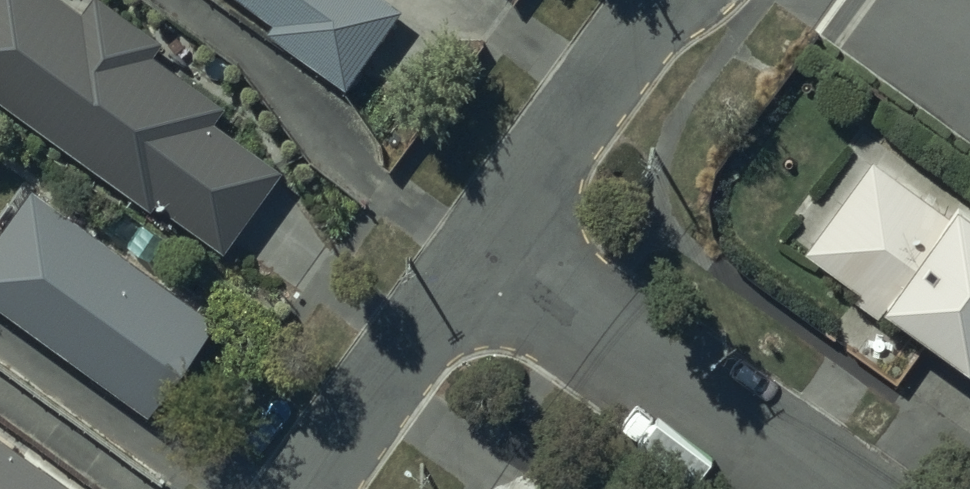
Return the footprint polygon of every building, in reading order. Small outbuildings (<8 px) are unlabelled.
[(149,198),(153,193),(220,241),(277,161),(208,112),(220,96),(150,46),(162,29),(122,0),(81,0),(79,3),(74,0),(0,0),(0,90),(149,198)] [(273,12),(267,21),(342,75),(396,0),(256,0),(273,12)] [(802,240),(858,281),(852,289),(874,305),(884,291),(969,353),(969,200),(949,185),(938,200),(870,150),(802,240)] [(218,320),(36,186),(0,235),(0,302),(149,412),(218,320)] [(0,431),(0,488),(80,488),(0,431)]
